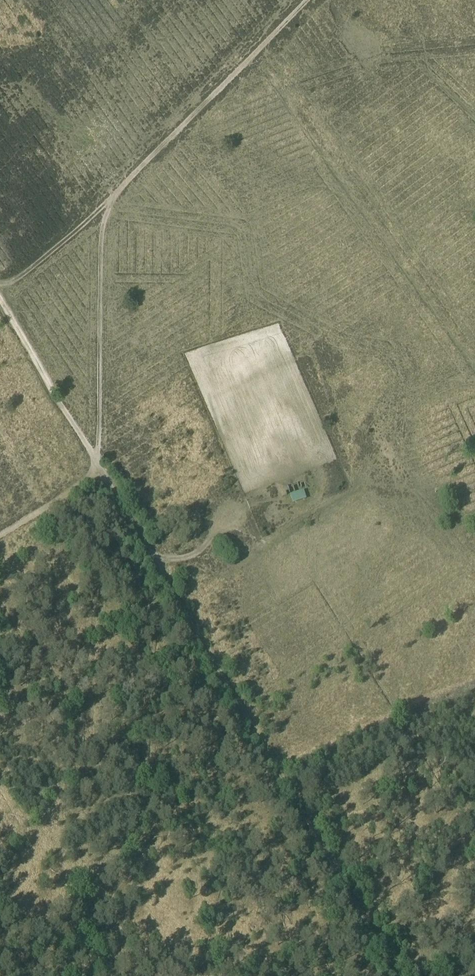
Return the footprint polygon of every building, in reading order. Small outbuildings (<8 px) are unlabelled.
[(306,498),(303,490),(290,494),(293,502),(306,498)]
